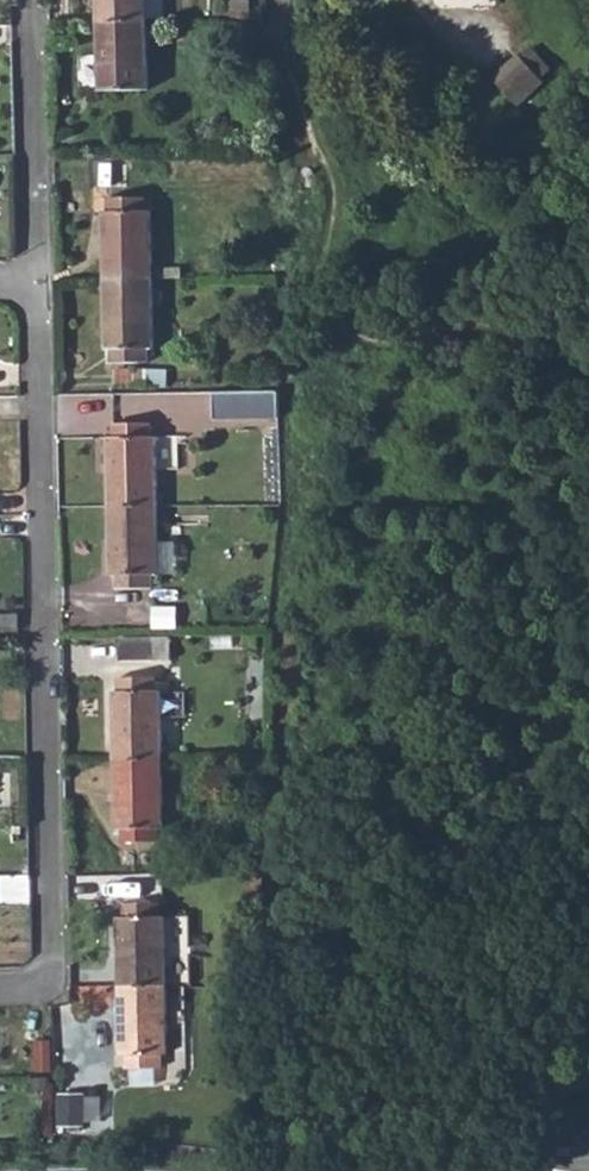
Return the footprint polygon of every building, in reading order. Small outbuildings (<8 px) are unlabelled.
[(99,23),(148,22),(147,0),(98,0),(99,23)] [(148,22),(99,23),(101,92),(148,92),(148,22)] [(513,46),(504,55),(523,77),(532,68),(513,46)] [(523,77),(504,55),(502,52),(480,72),(502,98),(524,79),(523,77)] [(103,212),(105,280),(152,279),(151,212),(144,211),(144,198),(109,199),(109,212),(103,212)] [(152,279),(105,280),(105,351),(111,351),(111,364),(147,363),(147,351),(153,351),(152,279)] [(210,392),(210,419),(276,417),(275,391),(210,392)] [(108,438),(110,508),(157,507),(156,438),(149,438),(148,424),(113,424),(113,438),(108,438)] [(157,507),(110,508),(111,578),(116,578),(117,591),(152,591),(152,578),(158,577),(157,507)] [(114,692),(115,761),(162,761),(161,692),(154,691),(154,679),(118,678),(119,692),(114,692)] [(162,761),(115,761),(116,830),(121,830),(121,843),(157,843),(157,829),(164,829),(162,761)] [(118,918),(120,986),(167,985),(165,917),(159,917),(158,904),(123,905),(124,918),(118,918)] [(167,985),(120,986),(120,1056),(126,1056),(125,1069),(162,1069),(162,1056),(168,1056),(167,985)] [(86,1123),(87,1092),(62,1091),(61,1122),(86,1123)]
